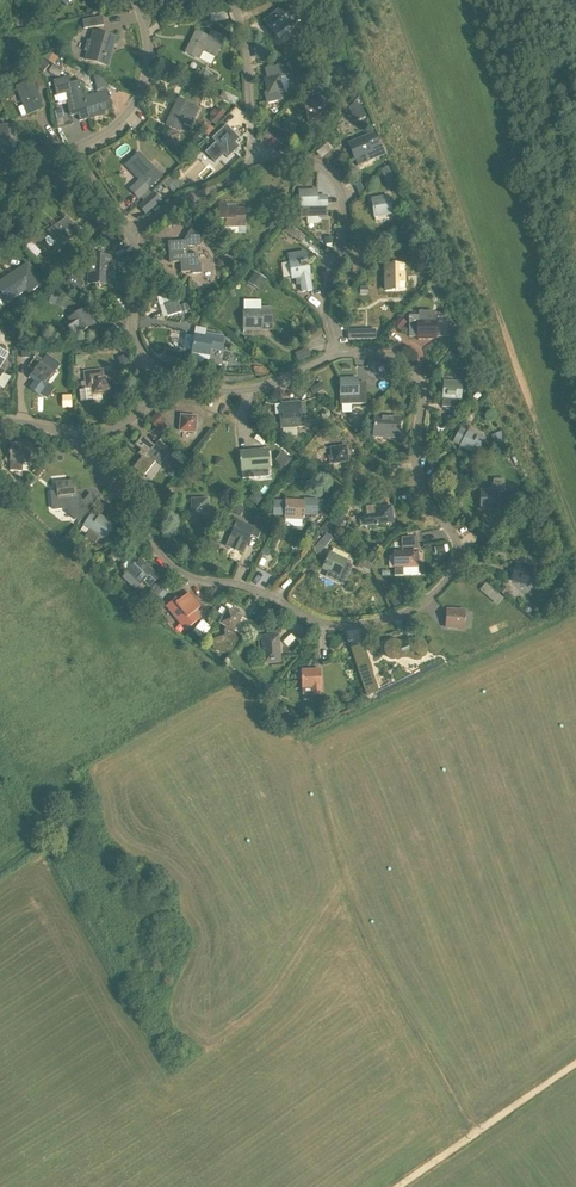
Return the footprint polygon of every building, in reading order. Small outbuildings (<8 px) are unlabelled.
[(286,4),(265,21),(275,35),(289,25),(291,27),(300,20),(288,4),(297,2),(297,0),(285,0),(286,4)] [(103,17),(83,20),(85,29),(104,25),(103,17)] [(116,38),(102,34),(94,31),(91,42),(88,41),(85,51),(88,52),(86,60),(94,62),(108,66),(116,38)] [(222,44),(196,31),(185,53),(199,60),(200,57),(202,58),(204,53),(206,53),(208,49),(217,54),(222,44)] [(266,50),(256,51),(257,61),(267,59),(266,50)] [(51,54),(42,58),(55,65),(59,59),(51,54)] [(39,59),(34,65),(43,73),(49,67),(39,59)] [(57,77),(61,71),(51,65),(47,71),(57,77)] [(214,75),(203,69),(199,78),(210,84),(214,75)] [(17,81),(14,72),(0,77),(0,81),(2,86),(17,81)] [(301,72),(294,80),(302,87),(309,78),(301,72)] [(267,79),(265,79),(267,93),(265,93),(266,103),(279,100),(278,93),(284,92),(281,78),(280,77),(267,79)] [(86,100),(85,97),(81,81),(70,84),(68,78),(54,82),(57,95),(66,93),(69,101),(68,101),(71,116),(78,114),(80,121),(90,118),(85,100),(86,100)] [(43,108),(32,81),(17,87),(23,105),(18,107),(22,117),(43,108)] [(235,105),(238,99),(239,97),(220,88),(216,96),(235,105)] [(98,94),(85,97),(86,100),(85,100),(90,118),(96,117),(95,113),(112,109),(108,92),(98,94)] [(349,107),(354,122),(366,117),(361,105),(363,104),(360,96),(353,104),(349,107)] [(200,108),(180,97),(170,117),(191,127),(200,108)] [(321,99),(304,104),(308,121),(326,116),(321,99)] [(216,125),(226,113),(219,108),(216,111),(215,110),(210,115),(212,117),(209,120),(216,125)] [(199,132),(208,138),(215,130),(204,124),(199,132)] [(12,154),(11,149),(17,148),(16,141),(10,142),(8,135),(6,126),(0,127),(0,156),(12,154)] [(228,158),(239,148),(235,143),(239,139),(227,126),(213,139),(217,143),(206,153),(215,163),(224,154),(228,158)] [(383,144),(380,145),(375,133),(349,144),(355,160),(372,153),(374,158),(378,156),(381,165),(390,162),(383,144)] [(0,156),(0,175),(11,173),(7,155),(12,154),(0,156)] [(147,164),(139,154),(130,162),(126,166),(140,181),(131,189),(139,198),(161,177),(148,163),(147,164)] [(391,165),(382,168),(387,183),(397,179),(391,165)] [(172,175),(164,183),(173,192),(181,184),(172,175)] [(170,191),(163,184),(149,197),(157,205),(170,191)] [(327,197),(317,197),(317,190),(299,191),(300,208),(318,208),(318,213),(327,212),(327,197)] [(392,196),(372,200),(375,217),(395,214),(392,196)] [(245,227),(245,209),(238,209),(238,203),(219,203),(219,221),(227,221),(227,227),(245,227)] [(79,233),(67,217),(47,231),(59,247),(79,233)] [(306,237),(292,228),(288,226),(285,232),(289,234),(296,239),(302,243),(305,237),(306,237)] [(114,243),(114,229),(110,229),(107,233),(104,233),(104,235),(98,242),(98,244),(101,244),(114,243)] [(198,254),(188,255),(187,241),(169,242),(170,263),(181,262),(182,272),(192,272),(192,274),(202,273),(201,264),(199,264),(198,254)] [(60,260),(66,268),(74,262),(68,254),(60,260)] [(110,258),(90,257),(89,284),(108,284),(110,258)] [(307,259),(295,261),(290,262),(292,278),(296,278),(299,278),(301,285),(302,291),(312,289),(307,259)] [(82,263),(78,269),(87,272),(89,266),(82,263)] [(405,266),(387,266),(388,290),(406,290),(405,266)] [(70,276),(66,286),(81,293),(85,282),(83,281),(87,272),(78,269),(76,268),(72,277),(70,276)] [(20,269),(14,273),(14,274),(3,281),(11,293),(21,286),(22,288),(30,283),(20,269)] [(255,286),(260,289),(265,280),(255,273),(249,283),(255,286)] [(131,288),(133,277),(123,275),(121,286),(131,288)] [(188,292),(180,286),(176,292),(184,297),(188,292)] [(369,287),(361,286),(360,294),(368,295),(369,287)] [(70,299),(61,294),(56,304),(65,308),(70,299)] [(178,301),(165,305),(168,316),(182,312),(178,301)] [(272,323),(272,312),(272,307),(262,307),(262,311),(244,311),(244,328),(262,328),(262,323),(272,323)] [(94,324),(84,309),(69,319),(79,333),(94,324)] [(410,315),(409,315),(409,337),(418,337),(418,339),(436,339),(436,337),(449,337),(449,336),(447,336),(447,323),(436,323),(436,321),(419,321),(419,316),(410,316),(410,315)] [(400,319),(394,326),(400,331),(406,323),(400,319)] [(5,327),(7,334),(13,331),(11,325),(5,327)] [(362,330),(362,339),(371,339),(371,330),(362,330)] [(195,333),(192,352),(210,355),(211,349),(222,351),(225,336),(206,333),(206,335),(195,333)] [(36,381),(31,389),(39,395),(55,373),(41,363),(43,359),(37,355),(29,367),(34,371),(30,377),(36,381)] [(76,356),(76,367),(83,367),(83,360),(89,360),(89,355),(85,355),(85,356),(76,356)] [(90,370),(83,371),(85,388),(92,388),(94,400),(102,399),(102,394),(108,393),(108,389),(111,388),(110,381),(107,382),(106,377),(104,378),(103,370),(90,372),(90,370)] [(471,388),(474,387),(478,385),(475,377),(468,380),(471,388)] [(358,379),(340,379),(341,405),(367,404),(366,382),(358,383),(358,379)] [(462,383),(444,382),(442,406),(460,407),(462,383)] [(317,385),(310,389),(313,396),(321,392),(317,385)] [(478,392),(473,397),(477,401),(482,396),(478,392)] [(412,398),(408,410),(412,412),(417,399),(412,398)] [(271,407),(266,403),(261,410),(266,413),(271,407)] [(300,403),(282,404),(283,421),(280,421),(281,429),(294,428),(294,420),(301,420),(301,418),(307,417),(306,405),(300,405),(300,403)] [(164,423),(166,420),(158,412),(149,421),(162,433),(168,427),(164,423)] [(197,417),(181,416),(180,431),(195,432),(197,417)] [(400,419),(374,418),(373,437),(399,438),(400,419)] [(337,426),(331,434),(338,439),(344,432),(337,426)] [(485,439),(469,431),(462,427),(453,442),(476,454),(485,439)] [(504,440),(501,432),(490,436),(493,445),(504,440)] [(171,451),(158,442),(155,446),(142,436),(135,445),(141,450),(138,454),(142,457),(133,468),(144,477),(155,462),(159,466),(171,451)] [(30,445),(12,444),(10,461),(11,461),(10,471),(28,472),(30,445)] [(346,446),(339,447),(331,448),(333,463),(342,462),(349,461),(346,446)] [(268,450),(240,453),(241,459),(242,470),(269,468),(268,450)] [(291,459),(282,452),(275,462),(285,468),(291,459)] [(191,461),(185,468),(188,471),(194,464),(191,461)] [(183,465),(178,462),(174,468),(178,471),(183,465)] [(39,465),(33,472),(40,477),(46,470),(39,465)] [(298,467),(293,471),(297,476),(302,472),(298,467)] [(505,492),(505,479),(493,479),(493,488),(489,488),(489,491),(481,491),(481,508),(499,508),(499,492),(505,492)] [(58,494),(51,494),(53,512),(69,510),(70,517),(79,523),(90,510),(82,503),(80,493),(76,494),(74,481),(57,483),(58,494)] [(153,492),(144,495),(147,504),(156,501),(153,492)] [(519,513),(529,501),(519,492),(508,505),(519,513)] [(343,500),(334,493),(328,501),(329,502),(326,505),(334,512),(343,500)] [(207,499),(192,500),(193,515),(208,515),(207,499)] [(286,500),(286,501),(274,500),(273,516),(286,517),(285,518),(285,526),(303,527),(303,519),(303,514),(318,515),(318,500),(304,499),(304,501),(286,500)] [(245,507),(236,504),(232,513),(241,516),(245,507)] [(391,506),(378,508),(377,504),(366,506),(368,514),(364,514),(365,526),(393,522),(391,506)] [(339,514),(332,524),(339,528),(346,518),(339,514)] [(100,516),(98,519),(92,515),(84,526),(105,540),(115,526),(100,516)] [(251,536),(258,539),(265,522),(258,516),(253,528),(238,521),(226,547),(243,554),(251,536)] [(323,536),(328,531),(323,527),(319,532),(323,536)] [(333,538),(327,533),(315,547),(321,551),(333,538)] [(220,546),(209,542),(206,551),(216,555),(220,546)] [(437,555),(446,553),(445,545),(435,548),(437,555)] [(115,551),(109,547),(106,551),(105,550),(100,556),(106,561),(115,551)] [(493,559),(495,552),(488,550),(486,557),(493,559)] [(117,551),(111,558),(115,562),(121,555),(117,551)] [(418,551),(402,552),(394,552),(395,576),(404,576),(403,567),(418,567),(418,551)] [(347,560),(330,553),(323,568),(339,576),(347,560)] [(124,568),(128,572),(123,577),(135,589),(144,580),(150,586),(159,577),(140,559),(135,564),(131,560),(129,560),(124,565),(124,568)] [(369,571),(373,564),(362,559),(358,566),(369,571)] [(534,569),(516,564),(512,581),(529,585),(534,569)] [(238,565),(233,578),(244,582),(248,569),(238,565)] [(269,590),(277,577),(258,567),(251,581),(269,590)] [(510,591),(505,586),(500,591),(505,596),(510,591)] [(487,596),(493,602),(499,595),(493,589),(487,596)] [(144,591),(136,598),(141,603),(149,596),(144,591)] [(153,593),(147,601),(156,608),(162,601),(153,593)] [(200,607),(189,593),(178,602),(175,599),(166,606),(186,630),(199,619),(194,613),(200,607)] [(399,599),(392,601),(395,608),(402,605),(399,599)] [(248,620),(241,617),(228,609),(219,623),(239,635),(248,620)] [(465,611),(447,610),(446,627),(464,628),(465,611)] [(193,632),(197,635),(195,634),(192,639),(199,644),(202,639),(211,628),(202,621),(193,632)] [(292,634),(283,642),(287,647),(296,638),(292,634)] [(278,636),(263,637),(265,663),(280,662),(278,636)] [(425,642),(424,641),(422,640),(420,639),(418,638),(416,638),(413,638),(411,639),(407,641),(404,642),(403,642),(401,642),(400,642),(399,641),(397,641),(395,640),(393,640),(391,640),(389,641),(387,642),(386,643),(385,645),(384,647),(383,649),(383,651),(383,653),(384,655),(385,657),(387,658),(388,659),(390,660),(392,660),(394,660),(399,659),(402,659),(404,659),(406,658),(408,659),(410,659),(413,660),(414,661),(416,661),(418,661),(420,661),(423,658),(425,657),(426,656),(427,654),(428,652),(428,650),(428,648),(427,646),(426,644),(425,642)] [(439,655),(443,646),(433,642),(429,650),(439,655)] [(363,643),(353,646),(359,665),(370,662),(363,643)] [(320,670),(303,670),(303,671),(303,679),(303,688),(312,688),(312,694),(320,693),(320,687),(320,670)]
